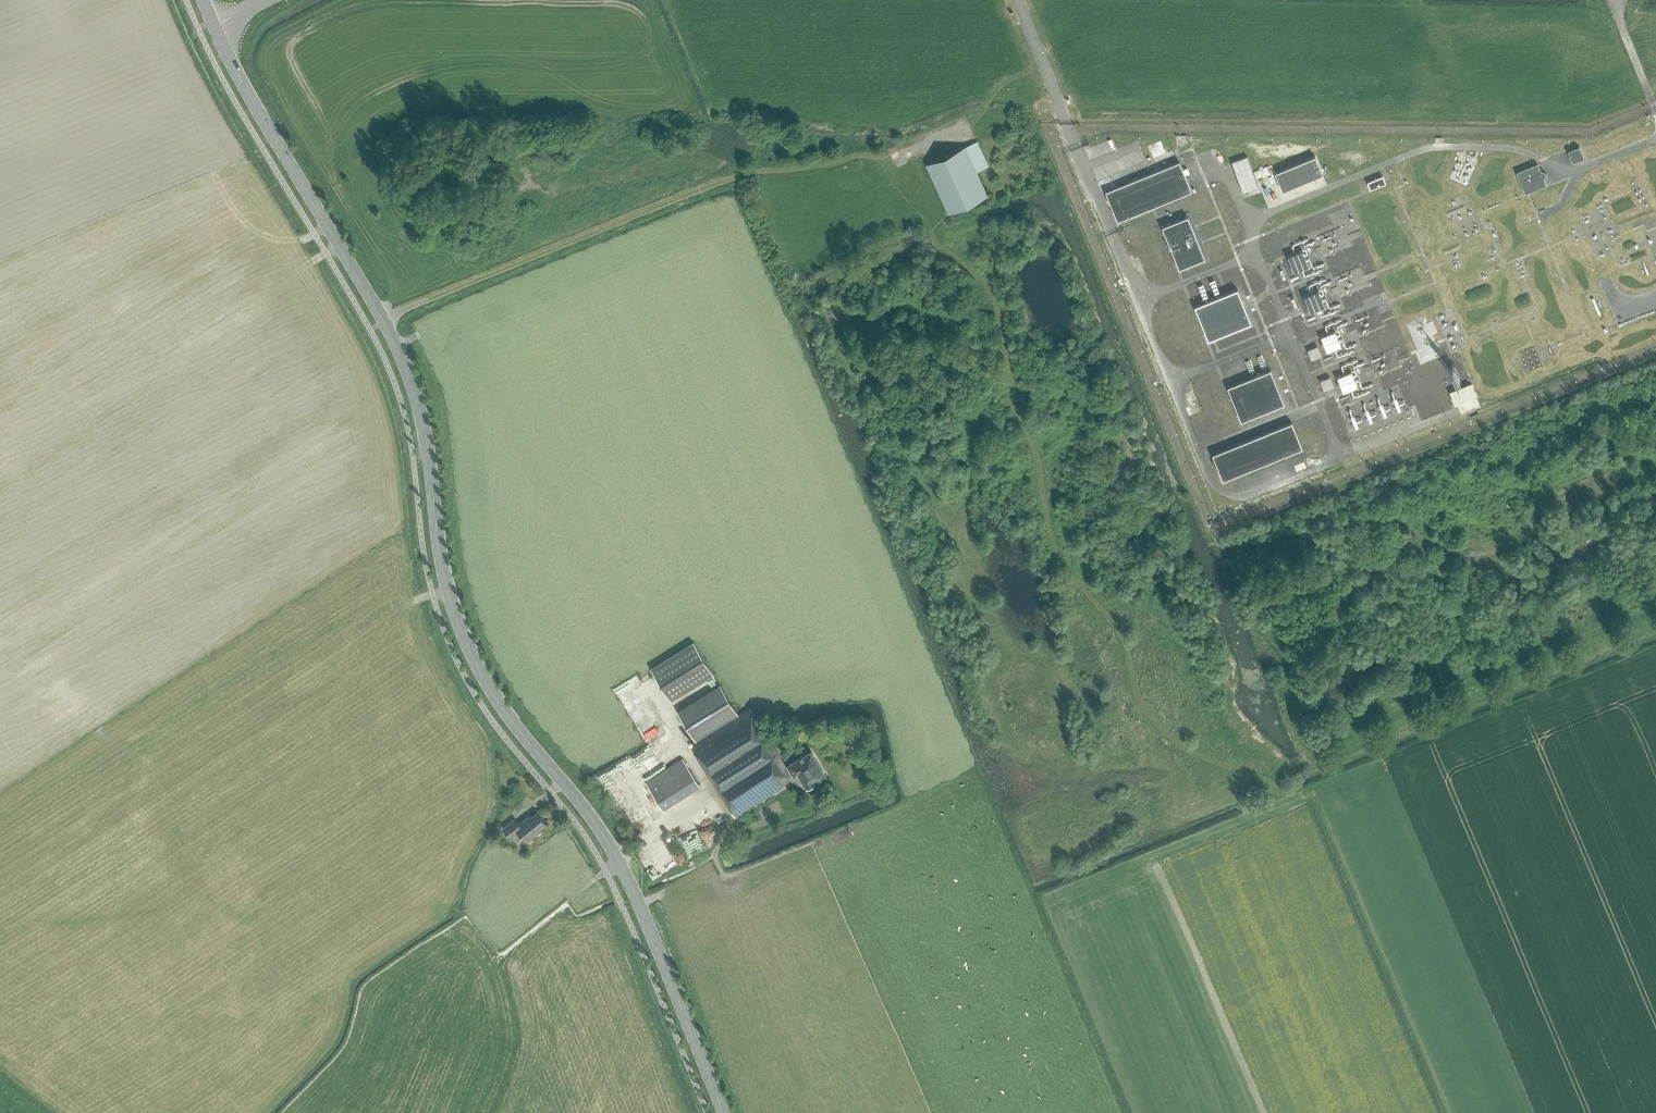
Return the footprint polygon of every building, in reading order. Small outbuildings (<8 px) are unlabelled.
[(977,171),(988,166),(977,141),(925,165),(948,214),(988,195),(977,171)] [(1153,149),(1158,162),(1171,157),(1166,144),(1153,149)] [(1579,147),(1567,151),(1572,163),(1584,158),(1579,147)] [(1258,187),(1247,156),(1232,162),(1243,193),(1258,187)] [(1105,192),(1118,222),(1192,191),(1180,162),(1105,192)] [(1537,163),(1516,172),(1525,194),(1546,185),(1543,178),(1546,173),(1540,170),(1537,163)] [(1383,176),(1367,182),(1370,190),(1386,183),(1383,176)] [(1188,216),(1162,227),(1179,269),(1205,258),(1188,216)] [(1292,255),(1299,271),(1314,265),(1307,249),(1292,255)] [(1315,311),(1329,305),(1322,289),(1308,296),(1315,311)] [(1237,290),(1195,307),(1208,340),(1251,323),(1237,290)] [(1335,331),(1321,337),(1326,352),(1341,347),(1335,331)] [(1321,356),(1317,346),(1307,350),(1311,360),(1321,356)] [(1227,387),(1241,422),(1284,404),(1270,370),(1227,387)] [(1357,387),(1351,372),(1337,377),(1343,392),(1357,387)] [(1320,381),(1324,391),(1334,387),(1330,377),(1320,381)] [(1477,395),(1472,383),(1449,392),(1454,404),(1477,395)] [(1212,455),(1223,481),(1303,448),(1292,422),(1212,455)] [(693,642),(650,668),(671,702),(714,675),(693,642)] [(735,818),(789,785),(787,782),(793,779),(749,708),(739,714),(720,684),(677,711),(696,741),(690,745),(735,818)] [(785,766),(792,777),(799,773),(807,786),(809,785),(810,787),(816,783),(815,781),(826,774),(811,750),(785,766)] [(700,786),(684,760),(646,784),(663,810),(700,786)] [(523,823),(522,821),(519,824),(514,819),(503,828),(511,838),(518,832),(527,842),(541,831),(539,829),(546,824),(537,812),(523,823)]
